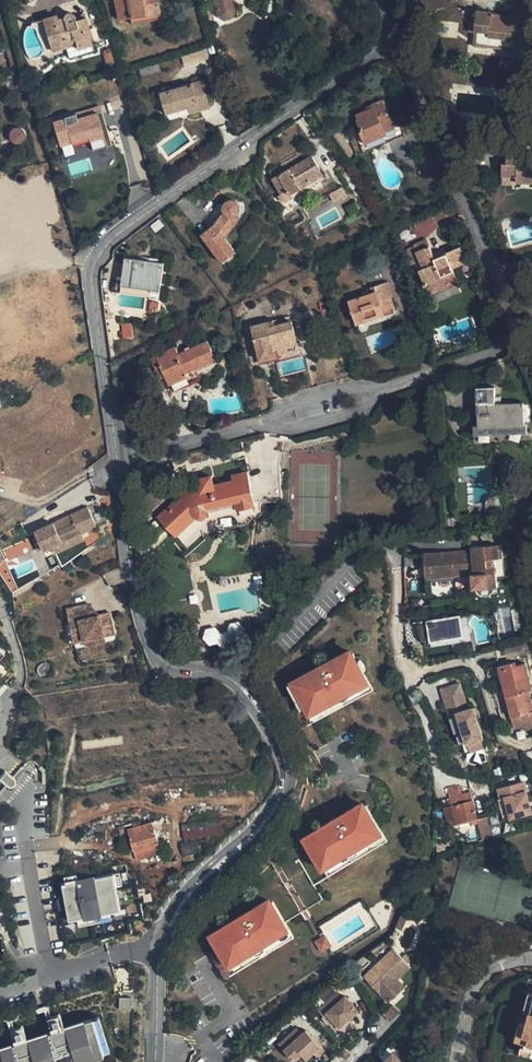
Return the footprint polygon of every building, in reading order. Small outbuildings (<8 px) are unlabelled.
[(119,20),(161,12),(159,0),(115,0),(119,20)] [(217,12),(221,18),(229,19),(234,14),(235,7),(233,0),(213,0),(217,12)] [(477,9),(473,42),(515,47),(514,57),(530,59),(530,57),(531,57),(531,5),(517,3),(515,17),(491,14),(491,11),(477,9)] [(70,56),(94,48),(92,42),(88,29),(90,28),(87,16),(77,18),(76,14),(74,13),(73,12),(71,10),(70,10),(69,11),(67,11),(66,13),(65,14),(58,16),(56,12),(36,19),(46,51),(66,45),(70,56)] [(184,63),(201,60),(200,53),(182,56),(184,63)] [(292,62),(290,54),(282,56),(284,64),(292,62)] [(204,82),(160,94),(165,114),(188,108),(190,115),(210,110),(204,82)] [(382,102),(371,107),(373,111),(355,118),(357,123),(360,131),(365,145),(383,138),(382,136),(394,131),(393,129),(382,102)] [(65,118),(65,119),(53,123),(61,148),(90,139),(93,152),(112,146),(102,112),(78,120),(77,115),(65,118)] [(404,137),(399,127),(393,129),(394,131),(382,136),(383,138),(365,145),(360,131),(353,134),(362,154),(404,137)] [(19,128),(12,131),(9,135),(10,141),(18,145),(25,139),(25,132),(19,128)] [(268,171),(282,195),(289,191),(293,199),(315,186),(313,181),(324,174),(309,148),(268,171)] [(505,152),(504,164),(500,163),(499,175),(515,176),(515,182),(531,183),(531,153),(505,152)] [(327,181),(324,174),(313,181),(315,186),(316,187),(322,184),(327,181)] [(237,252),(226,238),(240,217),(237,215),(237,214),(240,212),(241,209),(241,206),(239,203),(237,200),(232,199),(227,201),(224,207),(226,213),(224,214),(221,213),(213,221),(217,224),(214,227),(212,228),(202,235),(224,263),(237,252)] [(161,220),(152,226),(157,233),(166,226),(161,220)] [(459,250),(445,255),(435,260),(433,255),(428,242),(414,248),(423,269),(419,271),(428,292),(448,284),(449,288),(458,284),(452,269),(465,264),(459,250)] [(444,251),(433,255),(435,260),(445,255),(444,251)] [(163,263),(125,257),(121,281),(160,286),(163,263)] [(348,301),(357,325),(385,316),(384,313),(394,309),(395,309),(391,298),(393,297),(388,282),(366,289),(369,294),(348,301)] [(448,284),(428,292),(430,296),(449,288),(448,284)] [(121,287),(120,293),(156,298),(157,292),(121,287)] [(152,302),(151,313),(160,309),(160,303),(152,302)] [(519,308),(520,311),(524,319),(531,315),(531,303),(519,308)] [(238,306),(236,307),(235,308),(234,310),(233,312),(233,314),(234,316),(235,317),(236,318),(238,319),(239,320),(241,320),(243,319),(244,319),(246,317),(247,316),(247,314),(247,312),(247,310),(246,308),(244,307),(242,306),(240,306),(238,306)] [(262,362),(276,358),(274,351),(272,346),(297,339),(293,322),(275,326),(274,321),(252,328),(262,362)] [(123,325),(124,339),(133,338),(132,325),(123,325)] [(297,339),(272,346),(274,351),(299,344),(297,339)] [(208,342),(179,355),(176,349),(154,360),(163,379),(167,376),(174,390),(201,378),(197,368),(216,360),(208,342)] [(478,431),(526,429),(525,405),(496,406),(495,389),(475,390),(478,431)] [(198,522),(202,521),(205,520),(207,517),(208,515),(208,513),(228,508),(239,505),(240,511),(257,506),(249,472),(235,476),(236,481),(216,487),(213,477),(200,481),(201,486),(193,488),(188,490),(184,493),(181,495),(179,498),(180,500),(159,520),(177,541),(198,522)] [(240,511),(239,505),(228,508),(234,529),(248,525),(253,523),(257,518),(259,513),(259,506),(257,506),(240,511)] [(81,536),(95,528),(86,509),(79,512),(71,516),(73,522),(55,530),(53,525),(33,534),(43,554),(53,549),(81,536)] [(73,522),(71,516),(53,525),(55,530),(73,522)] [(81,536),(53,549),(55,555),(62,551),(83,541),(81,536)] [(423,553),(425,577),(472,574),(473,587),(498,586),(496,564),(493,564),(493,559),(499,558),(498,544),(471,546),(471,547),(471,553),(455,554),(454,551),(423,553)] [(106,637),(115,635),(112,615),(107,616),(100,617),(93,618),(91,607),(69,611),(74,638),(86,636),(87,641),(106,637)] [(93,618),(100,617),(91,607),(93,618)] [(429,641),(463,636),(460,614),(417,620),(420,640),(428,638),(429,641)] [(228,633),(234,640),(243,638),(245,629),(239,622),(231,624),(228,633)] [(218,643),(220,634),(214,628),(206,629),(204,638),(209,645),(218,643)] [(223,650),(231,648),(234,640),(228,633),(220,634),(218,643),(223,650)] [(106,637),(87,641),(88,647),(93,646),(107,643),(106,637)] [(325,661),(323,659),(289,680),(307,710),(308,711),(322,703),(337,693),(337,692),(364,674),(347,648),(325,661)] [(508,703),(515,728),(524,726),(531,724),(531,702),(529,690),(531,689),(531,687),(525,662),(499,669),(508,703)] [(364,674),(337,692),(337,693),(340,696),(343,696),(345,694),(348,692),(349,691),(347,688),(356,683),(357,685),(361,684),(363,683),(366,681),(367,679),(364,674)] [(307,710),(289,680),(284,683),(285,686),(286,689),(288,691),(290,693),(292,691),(296,697),(294,699),(294,702),(295,704),(298,707),(299,708),(302,707),(305,711),(307,710)] [(461,680),(442,685),(457,741),(465,738),(469,750),(482,747),(479,736),(481,736),(473,707),(471,707),(461,680)] [(197,694),(202,704),(214,698),(209,689),(197,694)] [(322,703),(308,711),(311,716),(314,715),(316,714),(319,712),(320,710),(319,708),(323,705),(322,703)] [(71,739),(60,740),(61,749),(58,749),(58,754),(73,752),(71,739)] [(0,780),(10,788),(12,788),(13,788),(15,787),(16,785),(16,782),(15,781),(6,773),(0,780)] [(502,817),(530,809),(522,778),(497,785),(500,795),(497,796),(502,817)] [(468,783),(451,788),(454,797),(471,792),(468,783)] [(178,800),(182,825),(221,820),(242,817),(241,806),(257,804),(255,790),(178,800)] [(454,797),(448,798),(451,807),(474,801),(471,792),(454,797)] [(474,801),(451,807),(457,827),(479,820),(474,801)] [(315,846),(311,849),(319,863),(327,858),(329,861),(334,858),(345,851),(380,830),(363,803),(342,816),(340,813),(308,834),(315,846)] [(223,835),(221,820),(182,825),(184,840),(223,835)] [(153,823),(127,831),(118,834),(121,846),(131,844),(136,861),(162,853),(153,823)] [(380,830),(345,851),(349,857),(352,856),(354,856),(356,854),(357,852),(376,840),(379,840),(380,839),(383,837),(384,835),(380,830)] [(315,846),(308,834),(303,837),(303,839),(304,841),(306,843),(308,844),(311,849),(315,846)] [(184,844),(182,844),(184,854),(210,850),(208,839),(184,844)] [(329,861),(327,858),(319,863),(323,868),(326,868),(328,867),(330,866),(331,864),(335,861),(334,858),(329,861)] [(114,876),(66,885),(72,923),(121,913),(114,876)] [(224,945),(220,948),(228,962),(236,957),(238,960),(243,958),(255,950),(289,929),(272,902),(251,915),(250,912),(217,933),(224,945)] [(398,923),(395,933),(402,935),(405,926),(398,923)] [(289,929),(255,950),(258,956),(261,956),(263,955),(265,953),(266,951),(285,940),(288,939),(289,938),(291,936),(293,934),(289,929)] [(224,945),(217,933),(212,936),(212,939),(213,940),(215,942),(217,943),(220,948),(224,945)] [(324,936),(314,941),(320,951),(330,945),(324,936)] [(396,949),(368,978),(395,1004),(405,993),(396,984),(400,980),(413,966),(396,949)] [(238,960),(236,957),(228,962),(232,968),(235,967),(237,966),(239,965),(240,963),(244,960),(243,958),(238,960)] [(396,984),(405,993),(409,989),(400,980),(396,984)] [(337,988),(316,1007),(322,1013),(326,1010),(339,1024),(344,1029),(355,1019),(350,1014),(358,1007),(346,992),(343,995),(337,988)] [(401,1028),(410,1019),(398,1007),(389,1017),(401,1028)] [(339,1024),(326,1010),(322,1013),(335,1028),(339,1024)] [(100,1018),(94,1020),(105,1053),(111,1051),(100,1018)] [(106,1056),(105,1053),(94,1020),(0,1051),(0,1061),(89,1061),(106,1056)] [(525,1036),(527,1025),(520,1023),(519,1027),(516,1041),(523,1043),(527,1044),(529,1037),(525,1036)] [(297,1027),(281,1043),(296,1058),(301,1053),(307,1058),(314,1051),(321,1044),(304,1027),(301,1031),(297,1027)] [(523,1043),(521,1052),(524,1053),(531,1055),(531,1045),(527,1044),(523,1043)] [(321,1044),(314,1051),(319,1056),(326,1049),(321,1044)] [(406,1056),(399,1049),(385,1061),(406,1061),(406,1056)]
